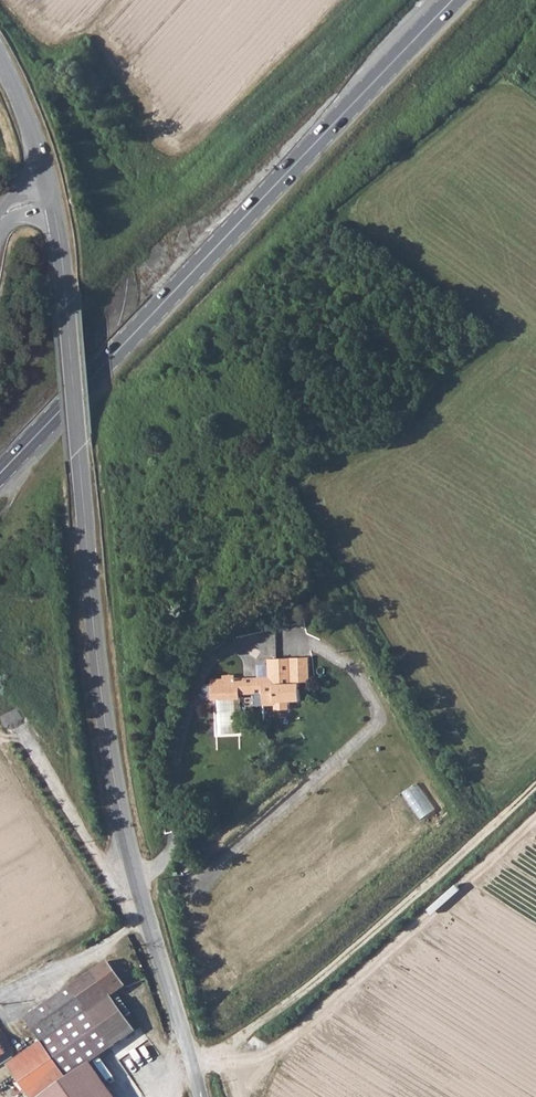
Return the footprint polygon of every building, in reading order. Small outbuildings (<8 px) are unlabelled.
[(264,676),(264,683),(265,704),(276,705),(277,709),(291,708),(291,701),(302,701),(302,682),(312,681),(310,656),(269,658),(270,676),(264,676)] [(264,692),(264,683),(264,676),(237,676),(237,672),(225,672),(225,681),(212,681),(212,695),(219,695),(234,695),(239,695),(239,692),(264,692)] [(107,961),(26,1020),(44,1043),(13,1064),(34,1096),(115,1096),(89,1061),(133,1029),(128,1022),(110,996),(115,993),(125,986),(107,961)] [(115,993),(110,996),(127,1021),(132,1017),(115,993)]
